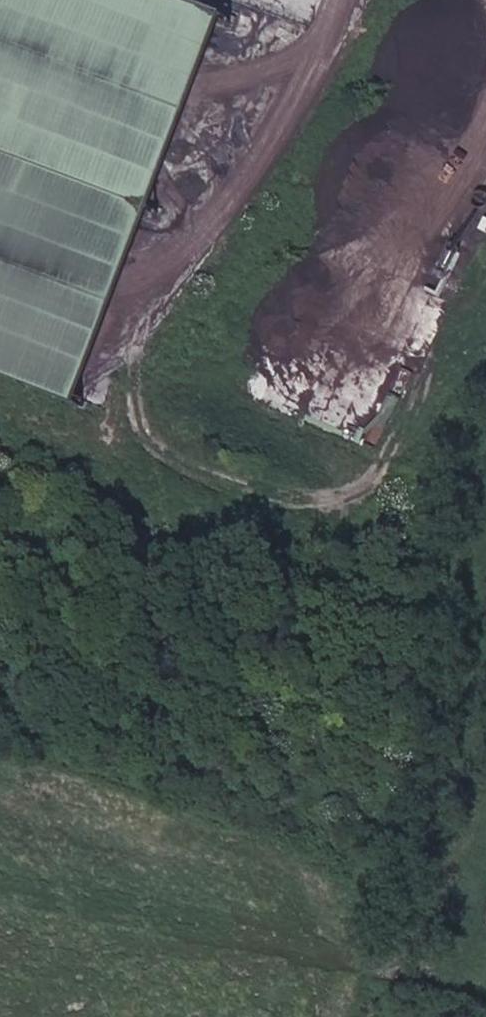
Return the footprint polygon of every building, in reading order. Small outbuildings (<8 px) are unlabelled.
[(102,369),(236,23),(176,0),(0,0),(0,373),(87,406),(102,369)]
